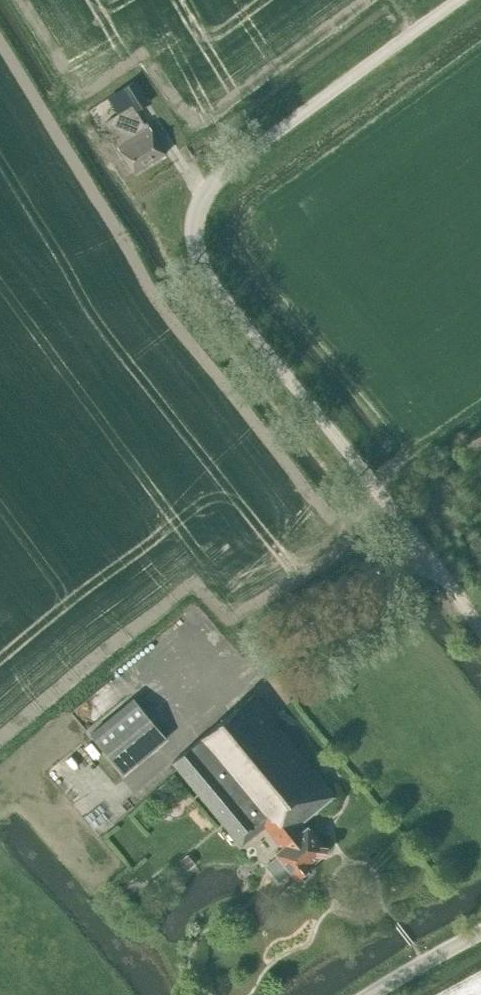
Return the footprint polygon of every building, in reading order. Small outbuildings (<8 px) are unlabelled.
[(144,123),(136,111),(148,103),(134,81),(121,89),(131,104),(104,121),(116,140),(114,142),(133,173),(166,153),(146,122),(144,123)] [(304,828),(300,822),(334,795),(252,695),(171,762),(241,846),(264,825),(282,847),(275,852),(277,855),(265,865),(277,880),(289,870),(296,878),(298,876),(303,878),(310,872),(310,866),(312,865),(311,863),(322,854),(324,855),(325,846),(323,846),(307,826),(304,828)] [(123,775),(167,739),(132,697),(88,734),(123,775)] [(187,870),(195,863),(187,854),(179,860),(187,870)]
